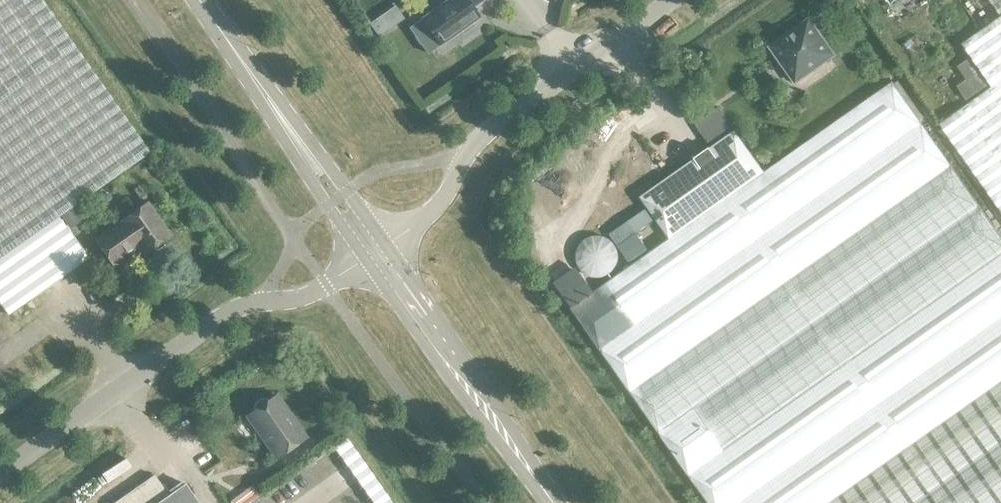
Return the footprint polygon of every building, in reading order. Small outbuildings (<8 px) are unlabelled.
[(150,153),(43,0),(0,0),(0,303),(9,315),(88,259),(59,217),(150,153)] [(422,18),(441,45),(462,30),(460,28),(470,22),(471,24),(480,18),(473,7),(483,0),(449,0),(422,18)] [(382,15),(370,24),(379,36),(391,27),(382,15)] [(963,44),(993,87),(940,124),(1000,211),(1000,17),(963,44)] [(835,55),(810,19),(771,47),(796,83),(835,55)] [(966,76),(957,82),(966,97),(986,84),(967,55),(957,62),(966,76)] [(893,82),(765,172),(735,130),(640,197),(670,239),(571,308),(708,502),(1000,502),(1000,235),(893,82)] [(146,253),(169,237),(146,204),(123,220),(126,223),(111,234),(108,231),(96,240),(114,266),(127,257),(124,254),(135,246),(134,245),(138,242),(146,253)] [(72,211),(62,220),(70,230),(80,223),(79,221),(85,217),(79,210),(75,213),(74,214),(72,211)] [(646,210),(611,234),(630,262),(648,250),(636,233),(654,221),(646,210)] [(305,437),(276,396),(269,402),(268,400),(262,399),(255,404),(254,409),(255,411),(248,416),(260,434),(262,433),(266,439),(265,440),(277,458),(305,437)] [(113,502),(151,502),(168,492),(155,473),(113,502)] [(192,494),(185,484),(158,502),(199,502),(192,494)] [(231,501),(233,502),(246,502),(259,494),(252,485),(231,501)]
